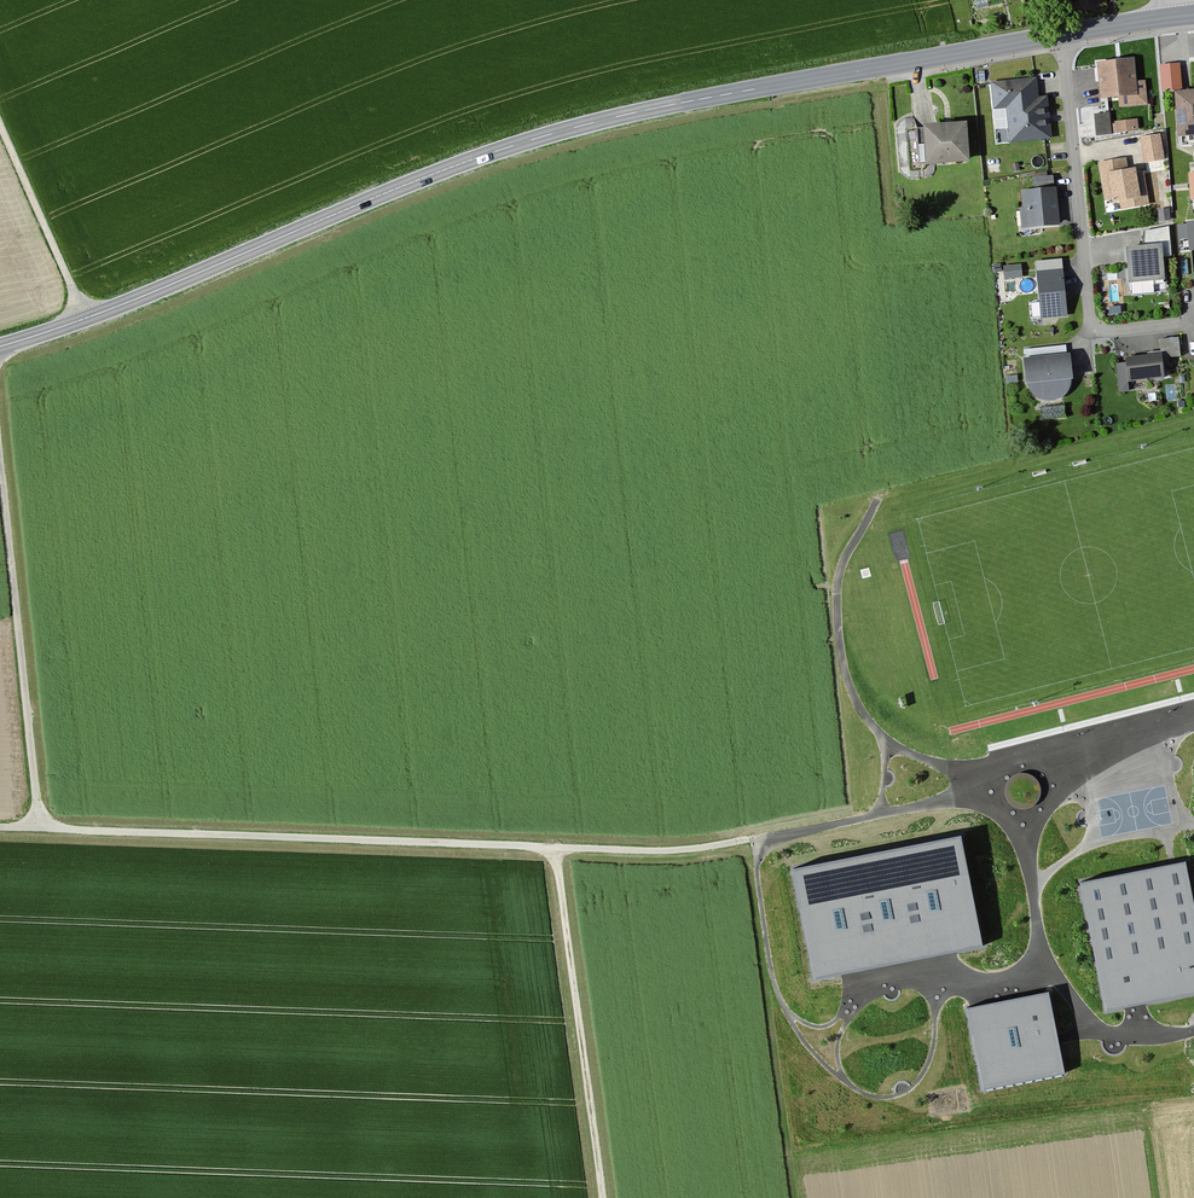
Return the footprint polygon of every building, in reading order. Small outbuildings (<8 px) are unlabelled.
[(1078,9),(1104,5),(1103,0),(1076,0),(1078,9)] [(1133,58),(1096,63),(1101,99),(1118,97),(1119,106),(1147,103),(1145,80),(1136,81),(1133,58)] [(1183,86),(1182,60),(1161,61),(1162,87),(1183,86)] [(1037,77),(989,81),(993,130),(1008,129),(1009,143),(1053,140),(1049,97),(1038,97),(1037,77)] [(1177,94),(1179,134),(1193,133),(1193,93),(1177,94)] [(1110,113),(1092,113),(1093,135),(1111,135),(1110,113)] [(1117,132),(1140,127),(1137,115),(1115,120),(1117,132)] [(964,123),(918,126),(921,166),(967,163),(964,123)] [(1160,134),(1139,137),(1144,162),(1164,159),(1160,134)] [(1123,159),(1099,162),(1100,177),(1112,176),(1114,201),(1123,201),(1124,208),(1148,206),(1145,169),(1124,171),(1123,159)] [(1055,183),(1055,174),(1035,174),(1035,182),(1055,183)] [(1056,189),(1018,191),(1020,228),(1057,226),(1056,189)] [(1145,245),(1121,247),(1123,285),(1163,282),(1162,256),(1170,256),(1168,228),(1144,229),(1145,245)] [(1021,264),(1002,266),(1004,279),(1022,277),(1021,264)] [(1064,269),(1035,271),(1037,317),(1066,316),(1064,269)] [(1158,340),(1159,351),(1160,360),(1180,358),(1178,338),(1158,340)] [(1159,351),(1122,355),(1125,382),(1162,378),(1160,360),(1159,351)] [(1067,352),(1019,357),(1022,384),(1029,394),(1043,401),(1062,398),(1068,389),(1070,381),(1067,352)] [(959,839),(794,871),(815,978),(841,973),(955,950),(980,945),(959,839)] [(1081,885),(1105,1007),(1124,1004),(1145,1000),(1193,990),(1193,919),(1183,865),(1177,866),(1173,867),(1169,868),(1081,885)] [(970,1007),(966,1008),(982,1091),(1065,1075),(1059,1045),(1048,992),(970,1007)]
